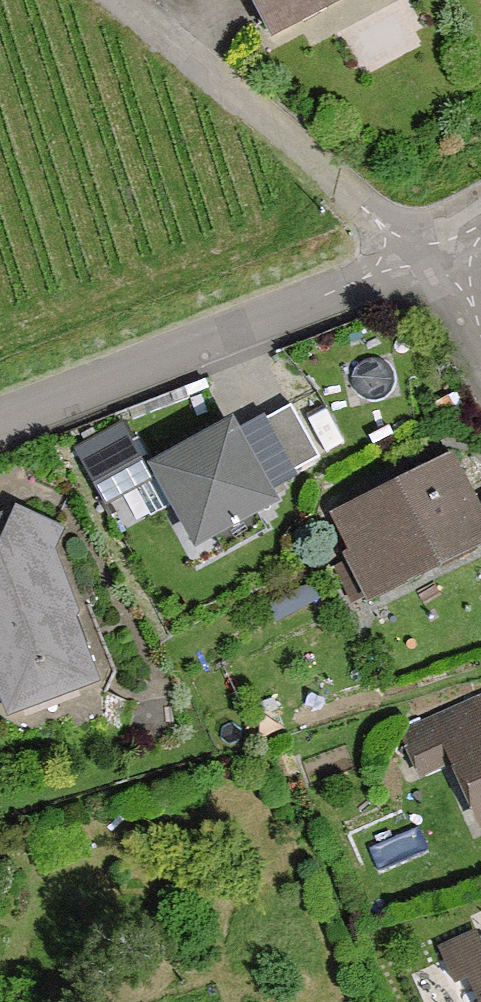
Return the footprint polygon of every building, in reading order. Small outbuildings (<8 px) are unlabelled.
[(367,0),(229,0),(259,56),(367,0)] [(149,469),(196,557),(278,513),(233,425),(149,469)] [(480,563),(480,522),(450,456),(321,516),(368,616),(480,563)] [(7,720),(101,684),(53,562),(66,532),(16,511),(0,517),(0,702),(7,720)] [(476,832),(480,829),(480,703),(429,725),(476,832)] [(454,976),(466,1001),(480,1001),(480,964),(454,976)]
